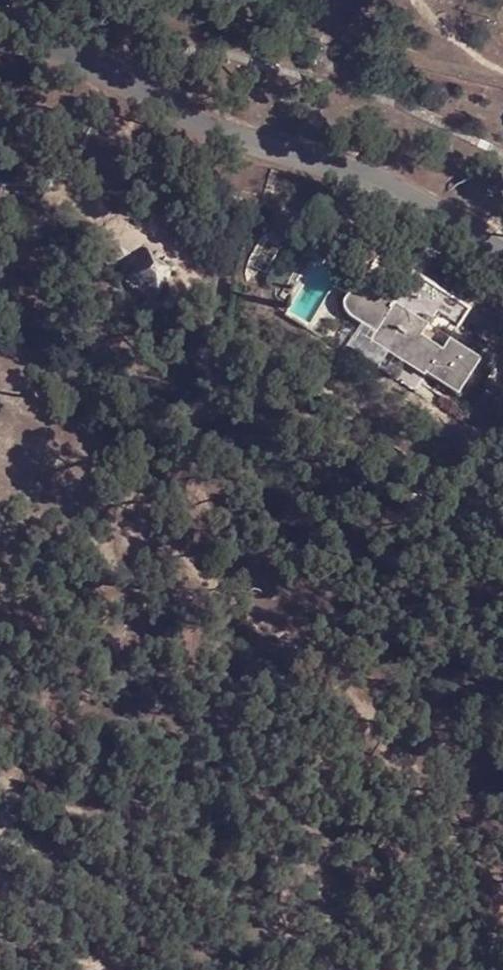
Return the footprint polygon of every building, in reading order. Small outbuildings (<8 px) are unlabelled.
[(456,396),(480,363),(452,343),(446,350),(424,336),(442,311),(430,303),(440,291),(423,279),(402,308),(396,303),(373,288),(370,286),(361,284),(354,287),(348,293),(346,301),(348,309),(353,314),(377,331),(373,336),(456,396)] [(461,325),(470,312),(440,291),(430,303),(442,311),(461,325)]
